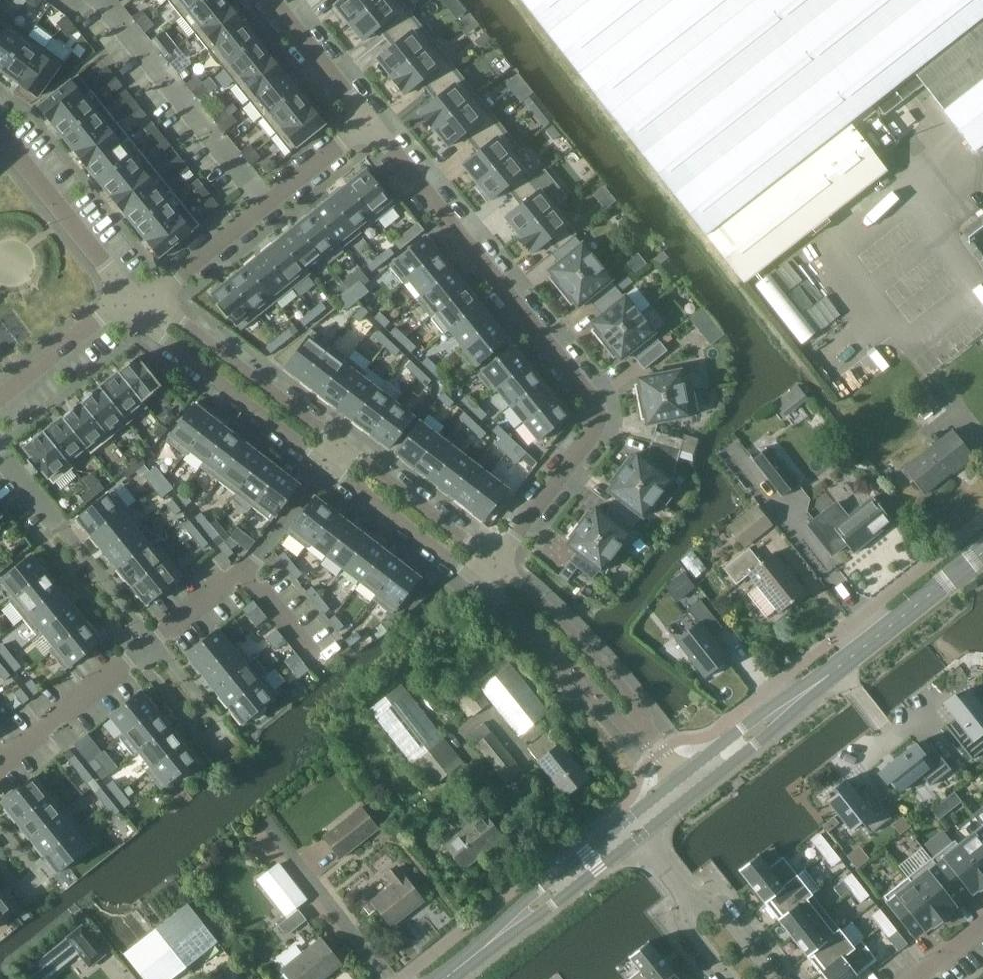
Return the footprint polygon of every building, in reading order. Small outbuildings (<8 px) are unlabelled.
[(26,2),(36,8),(41,0),(28,0),(26,2)] [(168,0),(181,17),(203,0),(168,0)] [(195,34),(229,6),(228,5),(228,2),(227,0),(203,0),(181,17),(195,34)] [(377,2),(376,0),(344,0),(335,7),(349,25),(377,2)] [(913,73),(945,112),(976,152),(982,146),(982,0),(521,0),(706,236),(745,284),(813,230),(816,234),(830,222),(827,219),(887,171),(850,123),(913,73)] [(349,25),(363,42),(379,30),(386,39),(405,24),(397,15),(391,19),(377,2),(349,25)] [(229,6),(195,34),(209,51),(243,23),(242,21),(242,19),(237,13),(234,13),(229,6)] [(142,10),(132,18),(137,24),(147,17),(142,10)] [(10,23),(0,15),(0,37),(10,23)] [(56,23),(62,30),(71,22),(66,16),(56,23)] [(137,24),(145,33),(154,26),(147,17),(137,24)] [(71,22),(62,30),(67,37),(76,29),(71,22)] [(0,37),(0,70),(2,71),(28,36),(10,23),(0,37)] [(209,51),(222,67),(256,40),(255,38),(255,35),(251,30),(248,29),(243,23),(209,51)] [(386,39),(393,48),(378,60),(391,77),(390,78),(390,79),(420,56),(406,38),(412,33),(405,24),(386,39)] [(485,33),(474,42),(479,48),(490,39),(485,33)] [(13,79),(19,84),(45,48),(28,36),(2,71),(3,72),(4,75),(10,80),(13,79)] [(256,40),(222,67),(236,84),(270,57),(265,50),(265,47),(260,42),(258,41),(256,40)] [(169,44),(159,51),(164,58),(174,50),(169,44)] [(45,48),(19,84),(21,85),(21,88),(27,92),(30,92),(38,97),(64,62),(45,48)] [(174,50),(164,58),(170,65),(179,57),(174,50)] [(440,68),(434,73),(420,56),(390,79),(404,96),(421,83),(428,92),(447,77),(440,68)] [(236,84),(249,101),(283,73),(278,67),(279,64),(274,58),(271,58),(270,57),(236,84)] [(98,73),(104,80),(112,73),(107,66),(98,73)] [(112,73),(104,80),(109,86),(117,79),(112,73)] [(249,101),(263,118),(297,90),(292,84),(292,81),(288,75),(285,75),(283,73),(249,101)] [(200,225),(78,74),(38,107),(159,258),(200,225)] [(192,90),(201,83),(196,77),(187,84),(192,90)] [(433,132),(462,109),(448,91),(455,87),(447,77),(428,92),(436,101),(419,114),(433,132)] [(123,86),(117,79),(109,86),(114,93),(123,86)] [(201,84),(192,92),(197,98),(206,90),(201,84)] [(117,97),(122,103),(131,96),(126,90),(117,97)] [(263,118),(276,135),(310,107),(305,101),(306,98),(301,92),(298,92),(297,90),(263,118)] [(131,96),(122,103),(128,110),(136,103),(131,96)] [(133,116),(141,109),(136,103),(128,110),(133,116)] [(310,107),(276,135),(290,152),(325,125),(319,118),(319,115),(315,109),(312,109),(310,107)] [(147,116),(141,109),(133,116),(138,122),(147,116)] [(434,132),(448,149),(463,136),(471,145),(489,130),(482,121),(476,126),(462,109),(433,132),(434,132)] [(223,111),(213,119),(219,125),(228,118),(223,111)] [(233,124),(228,118),(219,125),(224,132),(233,124)] [(150,120),(141,126),(146,133),(155,126),(150,120)] [(553,125),(546,130),(554,140),(561,135),(553,125)] [(146,133),(152,139),(160,133),(155,126),(146,133)] [(476,184),(504,162),(491,145),(497,140),(489,130),(471,145),(478,154),(462,167),(476,184)] [(165,139),(160,133),(152,139),(157,146),(165,139)] [(165,139),(157,146),(162,152),(171,146),(165,139)] [(250,145),(240,152),(246,159),(255,151),(250,145)] [(255,151),(246,159),(251,165),(261,158),(255,151)] [(170,163),(176,169),(184,163),(179,156),(170,163)] [(476,184),(490,202),(506,190),(513,199),(532,184),(524,174),(518,179),(504,162),(476,184)] [(190,169),(184,163),(176,169),(181,176),(190,169)] [(358,177),(356,174),(346,182),(377,221),(395,206),(366,171),(358,177)] [(189,186),(195,192),(203,186),(198,179),(189,186)] [(339,188),(329,196),(360,234),(361,233),(357,228),(371,216),(376,222),(377,221),(346,182),(345,183),(348,186),(342,191),(339,188)] [(513,199),(520,208),(504,220),(518,237),(517,238),(546,215),(533,198),(539,193),(532,184),(513,199)] [(203,186),(195,192),(200,199),(208,192),(203,186)] [(200,199),(205,206),(214,199),(208,192),(200,199)] [(329,196),(331,199),(324,204),(322,201),(312,209),(343,248),(360,234),(329,196)] [(214,199),(205,206),(210,212),(219,205),(214,199)] [(343,248),(312,209),(312,210),(314,213),(308,218),(305,215),(296,223),(322,256),(338,243),(342,249),(343,248)] [(548,243),(555,252),(574,237),(566,228),(560,233),(546,215),(517,238),(531,256),(548,243)] [(322,256),(296,223),(295,223),(297,226),(291,232),(288,229),(278,237),(309,275),(311,274),(306,268),(322,256)] [(441,252),(438,254),(433,248),(436,246),(428,235),(425,238),(425,237),(389,266),(404,284),(442,253),(441,252)] [(399,250),(410,241),(405,235),(394,244),(399,250)] [(558,262),(548,271),(551,275),(548,278),(560,292),(598,261),(582,243),(581,244),(575,236),(574,237),(555,252),(552,254),(558,262)] [(309,275),(278,237),(280,240),(274,245),(271,242),(262,250),(292,289),(309,275)] [(383,263),(394,254),(389,248),(378,257),(383,263)] [(292,289),(262,250),(261,251),(263,254),(257,259),(255,256),(245,264),(276,302),(292,289)] [(447,265),(450,262),(442,253),(404,284),(405,285),(410,281),(422,295),(416,299),(417,301),(456,270),(455,269),(452,271),(447,265)] [(367,266),(372,272),(383,263),(378,257),(367,266)] [(574,303),(578,308),(586,301),(593,309),(617,289),(611,281),(613,280),(598,261),(560,292),(571,306),(574,303)] [(276,302),(245,264),(244,264),(246,267),(240,272),(238,269),(228,277),(259,316),(276,302)] [(777,267),(771,271),(783,289),(789,285),(777,267)] [(465,288),(461,282),(463,280),(456,270),(417,301),(431,318),(469,287),(468,286),(465,288)] [(801,343),(816,330),(767,271),(751,284),(801,343)] [(259,316),(228,277),(227,278),(229,281),(223,286),(221,283),(210,291),(213,294),(212,295),(219,303),(216,305),(227,319),(230,316),(241,330),(259,316)] [(348,289),(353,295),(364,286),(359,280),(348,289)] [(364,286),(353,295),(358,301),(369,292),(364,286)] [(483,304),(482,302),(479,304),(474,299),(477,296),(469,287),(431,318),(431,319),(437,314),(450,330),(483,304)] [(337,298),(342,304),(353,295),(348,289),(337,298)] [(599,316),(590,324),(594,328),(591,331),(602,345),(640,314),(625,295),(624,297),(617,289),(593,309),(599,316)] [(347,310),(358,301),(353,295),(342,304),(347,310)] [(310,311),(315,318),(327,309),(322,302),(310,311)] [(495,319),(493,322),(487,315),(490,313),(483,304),(450,330),(462,345),(456,350),(458,351),(496,320),(495,319)] [(359,322),(364,317),(369,312),(363,306),(353,317),(359,322)] [(704,309),(690,320),(705,339),(719,328),(704,309)] [(315,318),(310,311),(299,320),(304,327),(315,318)] [(380,312),(374,318),(385,328),(390,322),(380,312)] [(617,356),(621,361),(631,352),(637,361),(660,342),(654,334),(655,333),(640,314),(602,345),(614,359),(617,356)] [(507,340),(501,332),(504,330),(496,320),(458,351),(472,369),(507,340)] [(395,327),(390,333),(400,343),(406,337),(395,327)] [(282,344),(293,335),(288,329),(277,338),(282,344)] [(301,384),(331,345),(313,331),(285,367),(286,367),(283,370),(294,379),(296,376),(303,381),(300,384),(301,384)] [(374,337),(384,347),(390,341),(379,331),(374,337)] [(416,347),(406,337),(400,343),(411,353),(416,347)] [(266,347),(271,354),(282,344),(277,338),(266,347)] [(400,351),(390,341),(384,347),(395,357),(400,351)] [(660,342),(637,361),(644,369),(667,351),(660,342)] [(348,358),(331,345),(301,384),(311,392),(314,389),(320,394),(317,397),(318,397),(348,358)] [(519,355),(513,347),(477,375),(492,393),(530,362),(522,352),(519,355)] [(138,357),(118,372),(147,408),(148,408),(143,402),(162,387),(138,357)] [(421,363),(432,373),(437,367),(427,357),(421,363)] [(335,411),(365,371),(348,358),(318,397),(328,405),(331,402),(337,407),(334,410),(335,411)] [(421,371),(411,361),(405,367),(416,377),(421,371)] [(531,363),(530,362),(492,393),(493,394),(498,390),(511,405),(544,379),(536,369),(533,372),(528,365),(531,363)] [(448,377),(437,367),(432,373),(442,383),(448,377)] [(681,370),(637,378),(639,384),(635,385),(638,403),(694,392),(690,372),(682,374),(681,370)] [(352,424),(378,390),(362,378),(367,372),(365,371),(335,411),(345,418),(348,415),(354,420),(352,423),(352,424)] [(432,381),(421,371),(416,377),(426,387),(432,381)] [(118,372),(100,387),(129,424),(147,408),(118,372)] [(544,380),(544,379),(511,405),(524,422),(557,396),(549,386),(546,388),(541,382),(544,380)] [(100,387),(81,403),(110,439),(129,424),(100,387)] [(928,387),(912,398),(927,417),(942,405),(928,387)] [(370,437),(395,403),(378,390),(352,424),(362,431),(365,428),(371,433),(369,436),(370,437)] [(646,419),(647,425),(690,417),(689,413),(698,411),(694,392),(638,403),(642,420),(646,419)] [(454,403),(444,393),(438,398),(449,408),(454,403)] [(466,395),(461,401),(471,411),(477,405),(466,395)] [(558,397),(557,396),(524,422),(539,440),(547,434),(549,436),(563,425),(561,422),(568,416),(571,413),(563,403),(560,405),(555,399),(558,397)] [(194,405),(166,441),(184,455),(214,416),(214,415),(211,418),(205,413),(207,410),(196,402),(194,405)] [(81,403),(62,418),(91,454),(110,439),(81,403)] [(390,448),(413,417),(395,403),(370,437),(379,444),(382,441),(390,448)] [(487,415),(477,405),(471,411),(482,421),(487,415)] [(168,407),(157,416),(165,426),(176,417),(168,407)] [(460,419),(471,429),(476,423),(466,414),(460,419)] [(214,416),(184,455),(186,456),(190,450),(205,461),(200,467),(201,468),(232,429),(231,428),(228,431),(222,426),(225,423),(214,416)] [(62,418),(44,433),(73,469),(73,468),(68,462),(86,448),(91,454),(62,418)] [(412,470),(438,436),(420,422),(396,453),(405,459),(402,462),(412,470)] [(481,439),(486,433),(476,423),(471,429),(481,439)] [(161,424),(153,434),(160,439),(168,429),(161,424)] [(498,425),(492,431),(501,439),(503,441),(508,435),(498,425)] [(232,429),(201,468),(219,481),(249,442),(248,441),(246,444),(239,440),(242,437),(232,429)] [(952,430),(903,468),(924,494),(953,472),(954,474),(974,457),(952,430)] [(683,440),(655,431),(652,442),(680,450),(683,440)] [(44,433),(24,448),(31,457),(27,461),(37,473),(41,469),(53,484),(73,469),(44,433)] [(508,435),(503,441),(511,449),(513,451),(519,445),(508,435)] [(420,475),(429,483),(455,449),(438,436),(412,470),(413,470),(415,467),(422,472),(420,475)] [(511,449),(503,441),(501,439),(495,445),(506,455),(511,449)] [(249,442),(219,481),(236,494),(266,455),(265,455),(263,458),(256,453),(259,450),(249,442)] [(647,461),(655,467),(660,461),(674,466),(676,466),(680,450),(652,442),(647,457),(649,458),(647,461)] [(770,446),(753,459),(783,496),(798,483),(770,446)] [(436,488),(446,496),(472,462),(455,449),(429,483),(430,483),(432,480),(439,485),(436,488)] [(522,459),(513,451),(511,449),(506,455),(516,465),(522,459)] [(647,461),(636,453),(633,458),(630,455),(619,470),(657,499),(665,505),(679,486),(670,478),(675,471),(673,470),(674,466),(660,461),(655,467),(647,461)] [(266,455),(236,494),(253,507),(283,468),(282,468),(280,471),(274,466),(276,463),(266,455)] [(131,465),(136,471),(144,465),(146,463),(140,457),(131,465)] [(464,509),(489,476),(472,462),(446,496),(447,497),(450,494),(456,499),(454,501),(464,509)] [(122,472),(127,479),(136,471),(131,465),(122,472)] [(144,465),(138,470),(143,476),(149,471),(144,465)] [(156,466),(149,471),(158,482),(165,477),(156,466)] [(283,468),(253,507),(271,521),(299,485),(291,479),(293,476),(283,468)] [(611,486),(607,491),(618,499),(612,507),(635,525),(641,517),(642,518),(657,499),(619,470),(608,484),(611,486)] [(143,476),(152,487),(158,482),(149,471),(143,476)] [(489,476),(464,509),(464,510),(467,507),(473,512),(471,515),(481,523),(484,520),(490,512),(493,514),(504,500),(501,498),(507,490),(489,476)] [(174,488),(165,477),(158,482),(168,493),(174,488)] [(95,496),(104,489),(99,482),(90,490),(95,496)] [(161,498),(168,493),(158,482),(152,487),(161,498)] [(114,489),(78,518),(75,521),(84,531),(87,529),(92,535),(89,538),(128,507),(114,489)] [(95,496),(90,490),(80,497),(86,504),(95,496)] [(177,495),(186,506),(192,501),(183,490),(177,495)] [(872,496),(847,516),(836,503),(808,526),(832,555),(846,544),(854,554),(892,522),(872,496)] [(325,501),(323,504),(315,498),(287,534),(305,548),(335,508),(325,501)] [(181,510),(172,499),(166,504),(175,515),(181,510)] [(97,548),(100,546),(105,552),(102,554),(103,555),(141,524),(128,507),(89,538),(97,548)] [(605,515),(595,507),(592,511),(588,509),(577,523),(616,553),(630,534),(629,533),(635,525),(612,507),(605,515)] [(771,525),(757,507),(730,528),(744,546),(771,525)] [(340,517),(334,512),(336,509),(335,508),(305,548),(307,549),(311,543),(327,555),(352,522),(342,514),(340,517)] [(201,513),(195,518),(204,529),(210,524),(201,513)] [(193,538),(199,533),(190,522),(184,527),(193,538)] [(357,530),(351,525),(353,522),(352,522),(327,555),(344,568),(370,535),(360,527),(357,530)] [(569,540),(566,545),(576,553),(569,562),(593,580),(599,571),(601,572),(616,553),(577,523),(566,538),(569,540)] [(111,565),(114,562),(119,569),(116,571),(116,572),(155,541),(154,540),(148,544),(137,530),(142,525),(141,524),(103,555),(111,565)] [(210,524),(204,529),(213,540),(216,538),(219,535),(210,524)] [(238,528),(230,537),(239,544),(247,551),(255,541),(238,528)] [(202,549),(208,544),(199,533),(193,538),(202,549)] [(216,538),(213,540),(218,547),(220,546),(225,542),(219,535),(216,538)] [(361,581),(387,548),(377,540),(374,543),(368,538),(370,535),(344,568),(361,581)] [(124,582),(127,579),(132,585),(129,588),(130,589),(168,558),(155,541),(116,572),(124,582)] [(218,547),(227,558),(234,553),(225,542),(220,546),(218,547)] [(374,600),(404,561),(394,553),(392,556),(385,552),(387,549),(387,548),(361,581),(377,593),(372,599),(374,600)] [(749,548),(723,569),(736,585),(748,574),(780,613),(805,591),(774,552),(761,563),(749,548)] [(284,552),(278,557),(287,568),(293,563),(284,552)] [(31,556),(1,580),(15,596),(9,601),(10,602),(48,571),(48,570),(45,573),(40,566),(43,564),(34,553),(31,556)] [(4,570),(14,562),(8,555),(0,562),(0,565),(4,570)] [(147,604),(183,575),(168,558),(130,589),(138,598),(141,596),(147,604)] [(420,578),(419,578),(422,575),(411,567),(409,570),(402,565),(404,562),(404,561),(374,600),(392,614),(403,600),(405,602),(416,588),(413,586),(420,578)] [(302,574),(293,563),(287,568),(296,579),(302,574)] [(664,584),(677,600),(695,585),(682,570),(664,584)] [(48,571),(10,602),(24,619),(62,588),(61,587),(58,589),(53,583),(56,581),(48,571)] [(306,592),(315,603),(321,598),(312,587),(306,592)] [(62,588),(24,619),(37,636),(76,605),(75,604),(72,607),(67,600),(70,598),(62,588)] [(330,609),(321,598),(315,603),(324,614),(330,609)] [(698,622),(676,641),(705,678),(729,659),(712,637),(723,628),(700,599),(688,609),(698,622)] [(253,601),(242,610),(247,616),(258,607),(253,601)] [(76,605),(37,636),(38,637),(44,633),(55,647),(50,651),(51,653),(89,622),(89,621),(86,623),(81,617),(84,615),(76,605)] [(335,615),(329,620),(338,631),(344,626),(335,615)] [(89,622),(51,653),(65,670),(101,642),(94,634),(97,632),(89,622)] [(270,644),(281,635),(277,629),(265,638),(270,644)] [(187,654),(194,662),(191,664),(199,674),(237,643),(236,642),(231,646),(217,630),(187,654)] [(350,647),(361,637),(356,631),(345,640),(350,647)] [(275,650),(286,641),(281,635),(270,644),(275,650)] [(202,672),(207,679),(205,681),(212,691),(251,660),(237,643),(199,674),(199,675),(202,672)] [(0,647),(0,653),(6,661),(12,656),(3,644),(0,647)] [(6,661),(15,672),(21,667),(12,656),(6,661)] [(216,689),(221,695),(218,698),(226,708),(264,677),(263,675),(258,680),(246,666),(252,661),(251,660),(212,691),(213,692),(216,689)] [(1,664),(0,666),(0,675),(4,681),(10,676),(1,664)] [(298,679),(309,670),(304,664),(293,673),(298,679)] [(481,689),(511,727),(518,736),(548,712),(510,665),(481,689)] [(229,706),(234,712),(231,715),(240,725),(243,723),(251,717),(253,720),(267,708),(265,706),(279,695),(264,677),(226,708),(229,706)] [(31,679),(25,684),(34,696),(40,690),(31,679)] [(401,685),(370,710),(432,788),(463,763),(401,685)] [(475,685),(455,700),(468,718),(489,703),(475,685)] [(14,693),(23,705),(29,699),(20,688),(14,693)] [(954,718),(946,725),(946,724),(945,725),(954,737),(972,759),(973,759),(972,758),(982,750),(982,731),(981,728),(982,726),(982,709),(968,691),(958,699),(955,695),(943,704),(954,718)] [(119,738),(158,707),(150,697),(147,699),(141,692),(111,716),(124,732),(118,737),(119,738)] [(158,707),(119,738),(133,755),(171,724),(163,714),(160,716),(155,710),(158,708),(158,707)] [(146,770),(147,772),(185,741),(177,731),(174,733),(169,727),(172,725),(171,724),(133,755),(134,756),(140,752),(151,766),(146,770)] [(491,732),(476,745),(505,782),(522,769),(491,732)] [(537,760),(536,761),(565,796),(576,787),(588,777),(560,743),(556,746),(547,734),(528,748),(537,760)] [(878,773),(887,785),(891,781),(899,792),(921,775),(930,786),(950,770),(950,771),(951,770),(927,739),(926,740),(918,747),(915,744),(878,773)] [(161,790),(175,779),(177,781),(191,770),(189,768),(196,761),(199,758),(191,748),(187,750),(183,744),(186,742),(185,741),(147,772),(161,790)] [(86,747),(79,752),(88,763),(95,758),(86,747)] [(77,772),(84,767),(75,755),(68,760),(77,772)] [(95,758),(88,763),(98,774),(104,769),(95,758)] [(84,767),(77,772),(86,783),(93,778),(84,767)] [(3,802),(9,810),(6,813),(14,823),(53,792),(52,790),(46,795),(33,778),(3,802)] [(113,780),(106,785),(115,797),(122,792),(113,780)] [(828,801),(851,831),(861,822),(870,834),(890,818),(891,818),(892,817),(867,786),(866,787),(857,794),(846,780),(835,789),(838,793),(828,801)] [(104,805),(111,800),(102,789),(95,794),(104,805)] [(930,805),(937,816),(963,800),(956,789),(930,805)] [(18,821),(23,827),(20,829),(28,839),(66,809),(53,792),(14,823),(15,823),(18,821)] [(115,797),(124,808),(131,803),(122,792),(115,797)] [(111,800),(104,805),(114,817),(120,812),(111,800)] [(378,829),(361,807),(323,837),(341,858),(378,829)] [(28,840),(31,838),(36,844),(33,846),(41,856),(80,825),(66,809),(28,839),(28,840)] [(502,837),(483,813),(473,821),(467,814),(458,822),(464,829),(445,844),(465,868),(502,837)] [(904,819),(893,827),(899,835),(910,827),(904,819)] [(42,857),(45,855),(50,861),(47,863),(55,874),(58,871),(59,872),(67,865),(69,868),(83,857),(81,854),(94,843),(80,825),(41,856),(42,857)] [(982,826),(960,845),(955,839),(955,840),(982,876),(982,827),(982,826)] [(831,846),(820,833),(811,840),(822,853),(831,846)] [(972,892),(979,887),(980,888),(982,886),(982,876),(955,840),(931,858),(963,898),(964,899),(972,892)] [(832,866),(841,859),(831,846),(822,853),(832,866)] [(797,874),(783,857),(783,856),(769,868),(758,854),(739,869),(765,901),(805,869),(804,868),(797,874)] [(948,911),(963,899),(962,898),(963,898),(931,858),(908,876),(941,919),(949,913),(948,911)] [(287,935),(306,920),(298,910),(295,907),(306,899),(279,864),(258,881),(288,919),(279,925),(287,935)] [(373,902),(391,925),(422,901),(396,868),(387,875),(395,884),(373,902)] [(819,887),(805,869),(765,901),(779,919),(819,887)] [(860,884),(851,872),(842,880),(851,891),(860,884)] [(915,936),(916,935),(917,936),(932,924),(933,926),(941,919),(908,876),(883,896),(915,936)] [(860,884),(851,891),(860,902),(869,895),(860,884)] [(820,888),(819,887),(779,919),(793,937),(826,911),(813,894),(820,888)] [(4,916),(12,909),(15,907),(6,896),(3,898),(0,894),(0,924),(6,918),(4,916)] [(218,942),(187,904),(124,953),(144,978),(170,978),(218,942)] [(880,927),(889,919),(880,908),(871,915),(880,927)] [(840,929),(826,911),(793,937),(807,955),(840,929)] [(889,919),(880,927),(888,938),(897,931),(889,919)] [(83,926),(66,939),(78,954),(89,968),(106,955),(83,926)] [(821,973),(862,941),(861,940),(853,946),(840,929),(807,955),(821,973)] [(282,968),(291,978),(322,978),(341,964),(320,938),(282,968)] [(660,956),(648,941),(629,956),(639,969),(627,978),(666,978),(673,973),(660,956)] [(862,941),(821,973),(826,978),(850,978),(876,959),(862,941)]
